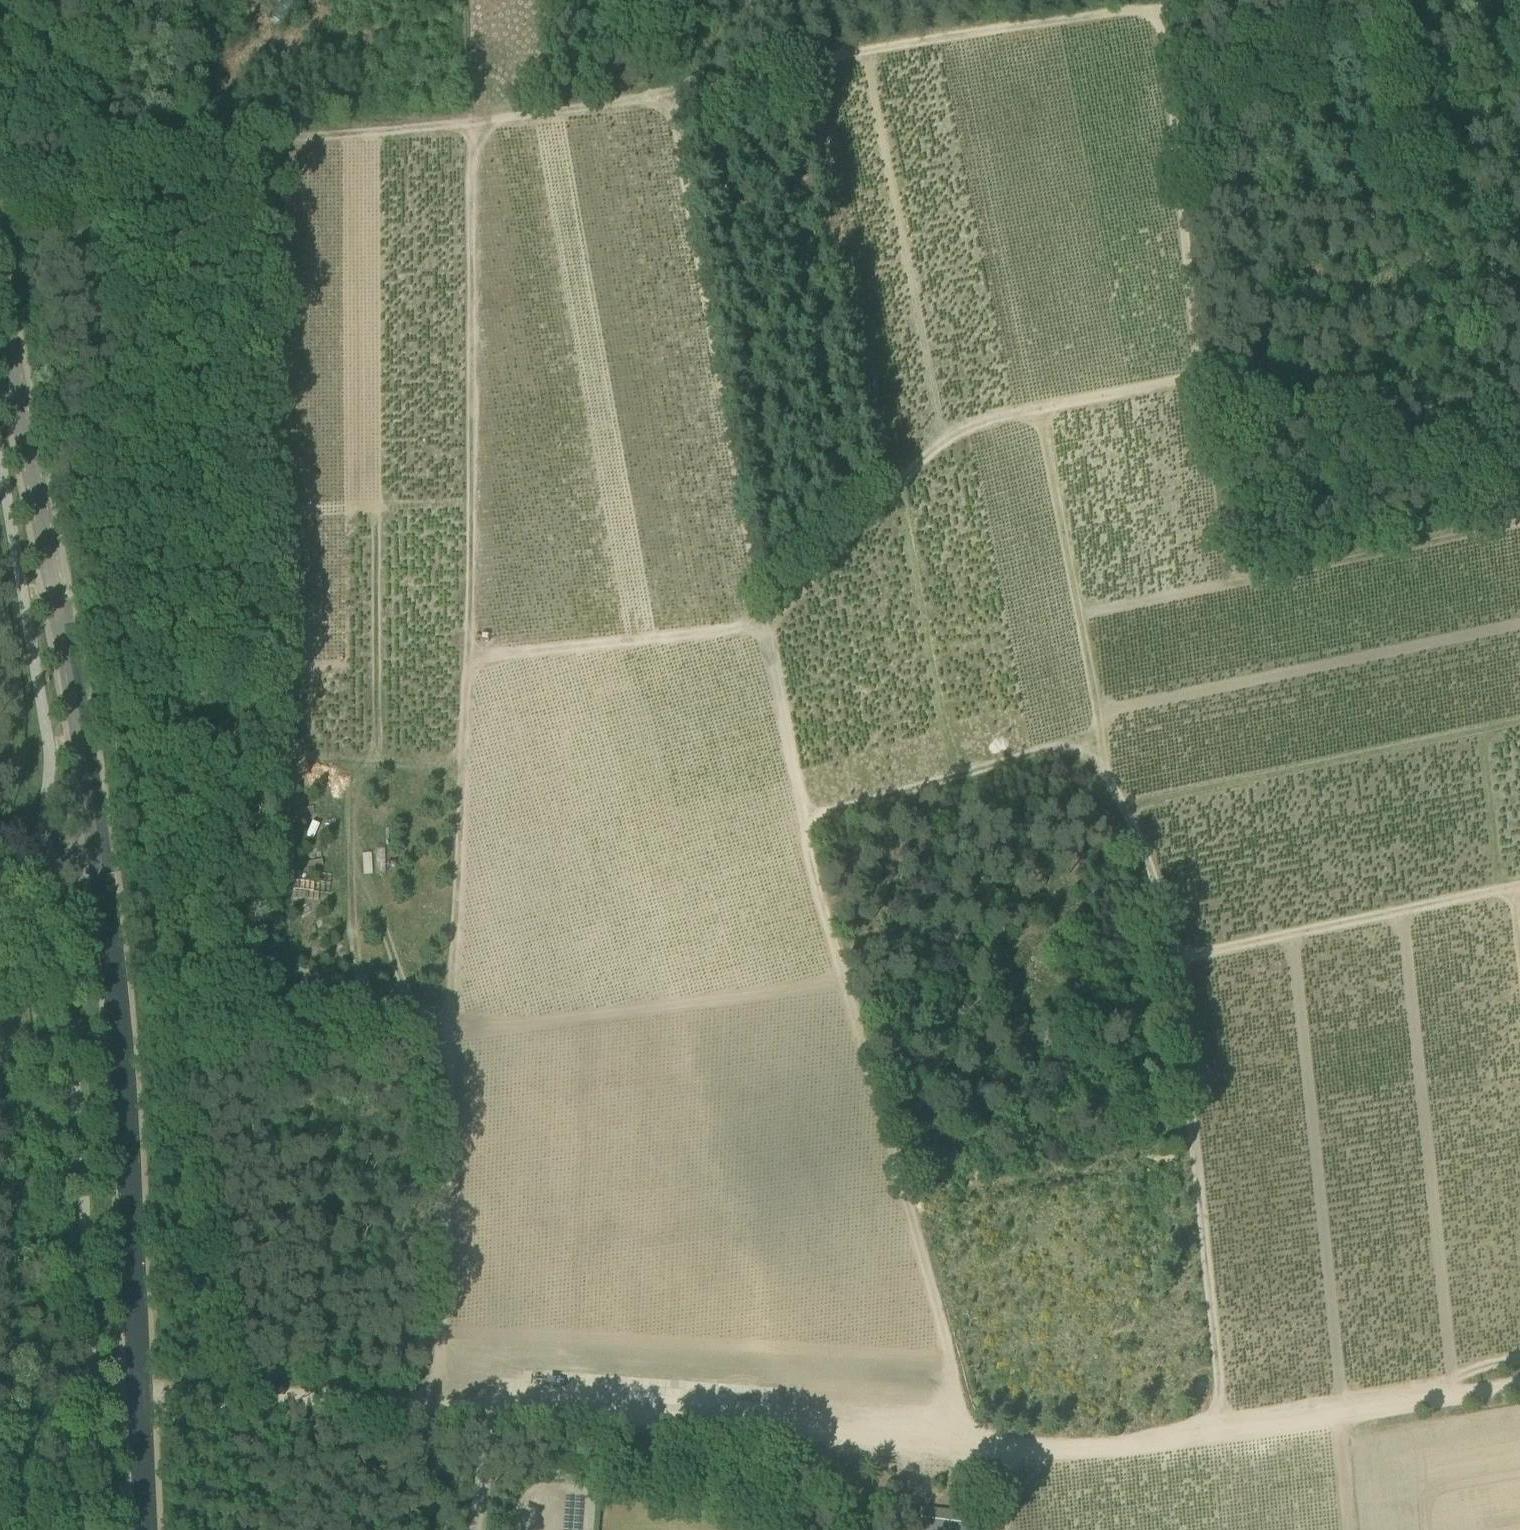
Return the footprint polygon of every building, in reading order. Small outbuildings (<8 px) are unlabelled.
[(4,899),(5,909),(16,908),(14,898),(4,899)] [(975,1494),(976,1512),(988,1512),(987,1493),(975,1494)] [(978,1515),(921,1508),(918,1529),(976,1529),(978,1515)]
